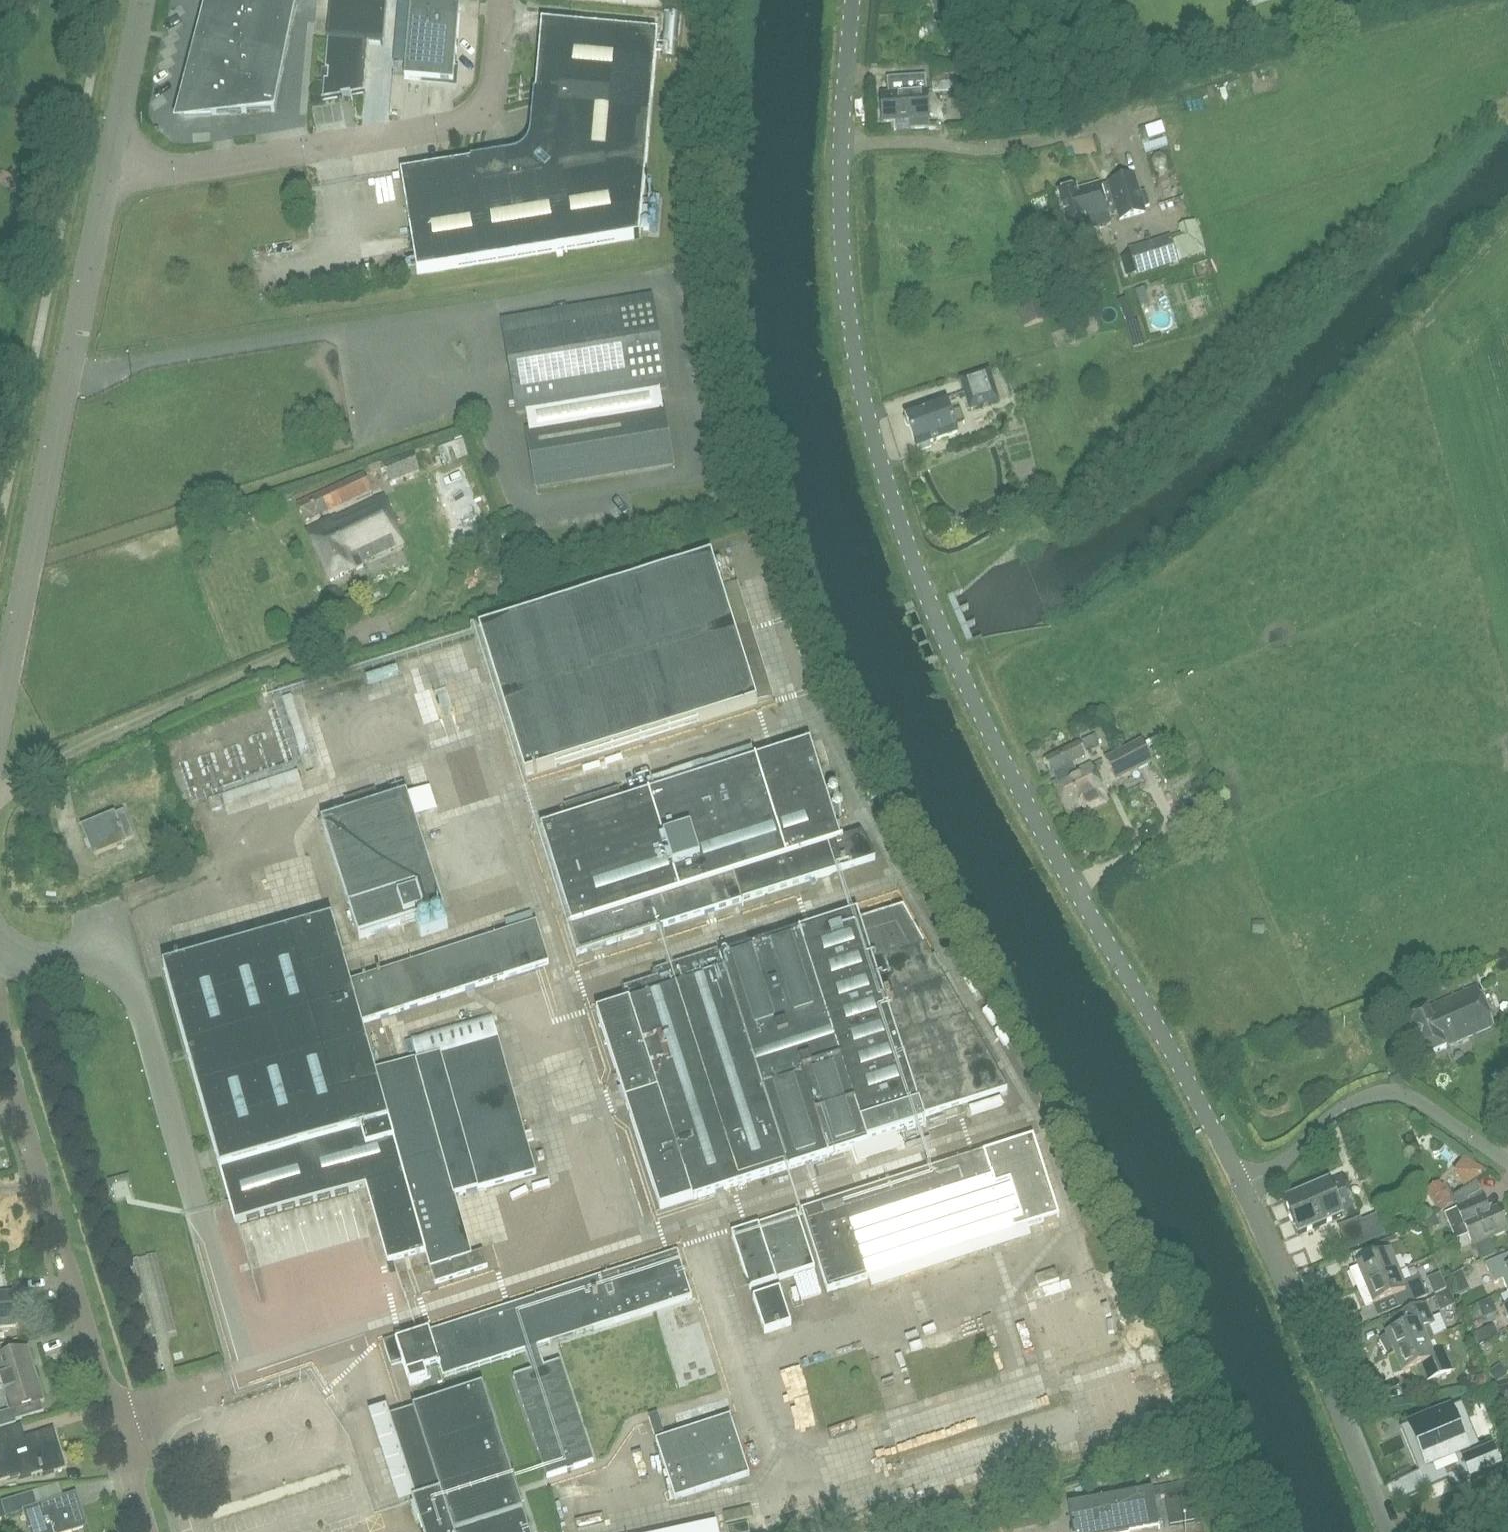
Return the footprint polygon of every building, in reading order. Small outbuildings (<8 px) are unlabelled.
[(183,116),(274,111),(296,3),(282,0),(207,0),(183,116)] [(323,102),(364,93),(367,43),(382,44),(385,1),(376,0),(329,0),(327,40),(323,102)] [(454,84),(459,18),(460,6),(411,2),(404,79),(454,84)] [(401,175),(417,273),(639,237),(657,34),(542,24),(535,95),(536,96),(533,130),(531,146),(523,155),(507,158),(473,164),(473,163),(401,175)] [(958,88),(956,59),(929,61),(932,90),(958,88)] [(976,118),(974,86),(962,87),(964,105),(960,106),(961,119),(976,118)] [(927,92),(882,95),(884,123),(910,121),(911,130),(929,130),(927,92)] [(1151,125),(1159,148),(1182,139),(1174,117),(1151,125)] [(1162,166),(1165,161),(1164,156),(1159,153),(1153,155),(1151,159),(1152,165),(1157,168),(1162,166)] [(1136,174),(1099,184),(1108,214),(1116,212),(1118,221),(1146,213),(1144,205),(1148,203),(1145,191),(1141,192),(1136,174)] [(1108,214),(1099,184),(1076,190),(1076,188),(1059,193),(1069,228),(1086,224),(1087,229),(1111,223),(1108,214)] [(1178,200),(1180,210),(1200,206),(1198,196),(1178,200)] [(1181,232),(1129,248),(1119,257),(1126,275),(1204,251),(1193,219),(1178,223),(1181,232)] [(666,391),(651,300),(503,324),(508,354),(514,353),(518,381),(513,382),(518,411),(526,410),(529,433),(527,434),(536,485),(672,463),(660,392),(666,391)] [(1126,300),(1119,303),(1127,323),(1134,320),(1126,300)] [(1017,307),(1023,327),(1044,320),(1038,301),(1017,307)] [(959,378),(969,409),(999,400),(989,368),(959,378)] [(920,450),(931,446),(929,443),(957,433),(945,400),(905,414),(906,417),(905,420),(906,425),(909,427),(916,447),(918,447),(920,450)] [(389,484),(420,470),(411,449),(380,463),(389,484)] [(363,473),(296,503),(305,522),(371,492),(363,473)] [(308,529),(331,581),(364,567),(361,562),(403,544),(383,496),(308,529)] [(711,557),(479,630),(525,776),(757,703),(711,557)] [(472,643),(443,652),(446,660),(475,652),(472,643)] [(766,658),(768,685),(779,685),(777,657),(766,658)] [(386,688),(419,682),(415,663),(382,669),(386,688)] [(258,679),(261,686),(267,684),(265,677),(258,679)] [(242,805),(321,785),(317,768),(340,762),(328,714),(308,719),(318,757),(252,774),(255,784),(238,788),(242,805)] [(1098,742),(1094,734),(1081,740),(1085,749),(1098,742)] [(1141,739),(1104,757),(1116,781),(1151,763),(1149,758),(1157,755),(1155,752),(1162,748),(1155,734),(1144,740),(1146,745),(1144,746),(1141,739)] [(1160,741),(1164,750),(1173,746),(1169,737),(1160,741)] [(875,859),(860,833),(841,839),(833,816),(844,812),(827,760),(817,764),(810,742),(756,759),(752,748),(692,768),(646,783),(649,793),(540,827),(571,926),(567,927),(576,953),(875,859)] [(1084,758),(1077,743),(1044,759),(1051,773),(1053,773),(1056,780),(1052,781),(1066,812),(1088,802),(1092,808),(1108,801),(1090,764),(1074,771),(1071,764),(1084,758)] [(208,798),(212,810),(223,806),(219,795),(208,798)] [(358,939),(443,911),(406,796),(322,823),(358,939)] [(83,827),(88,840),(94,855),(125,842),(124,841),(133,837),(123,813),(114,816),(114,814),(83,827)] [(447,822),(467,902),(500,894),(480,814),(447,822)] [(867,1141),(925,1123),(923,1116),(964,1103),(968,1115),(1003,1103),(999,1091),(1007,1089),(903,908),(894,911),(890,900),(858,910),(858,911),(719,956),(717,950),(653,971),(655,977),(624,987),(629,1002),(596,1012),(660,1209),(788,1167),(788,1168),(867,1142),(867,1141)] [(420,936),(448,927),(443,912),(415,922),(420,936)] [(535,923),(350,982),(333,921),(164,969),(235,1223),(365,1186),(387,1264),(426,1253),(434,1283),(487,1266),(483,1250),(470,1254),(454,1195),(535,1172),(498,1039),(376,1074),(363,1022),(548,963),(535,923)] [(1427,1006),(1407,1015),(1425,1057),(1446,1048),(1445,1046),(1493,1024),(1476,986),(1428,1008),(1427,1006)] [(827,1290),(1059,1215),(1033,1135),(801,1210),(827,1290)] [(1343,1176),(1328,1182),(1328,1180),(1285,1199),(1299,1234),(1343,1216),(1342,1214),(1357,1208),(1343,1176)] [(1455,1201),(1440,1179),(1424,1189),(1439,1211),(1455,1201)] [(577,1202),(591,1197),(586,1183),(572,1188),(577,1202)] [(1473,1246),(1507,1231),(1498,1207),(1489,1210),(1483,1197),(1445,1213),(1456,1239),(1468,1234),(1473,1246)] [(731,1232),(749,1288),(814,1267),(796,1211),(731,1232)] [(1360,1220),(1369,1241),(1387,1232),(1378,1212),(1360,1220)] [(1428,1228),(1439,1224),(1435,1216),(1425,1220),(1428,1228)] [(1413,1231),(1418,1233),(1423,1231),(1420,1222),(1411,1226),(1413,1231)] [(1358,1289),(1397,1273),(1392,1259),(1404,1254),(1396,1236),(1374,1245),(1378,1257),(1357,1265),(1357,1267),(1350,1270),(1358,1289)] [(165,1333),(189,1327),(171,1248),(147,1253),(165,1333)] [(677,1250),(396,1341),(395,1337),(383,1341),(391,1364),(402,1361),(410,1384),(430,1378),(433,1386),(443,1383),(441,1377),(525,1350),(532,1369),(513,1375),(546,1477),(594,1462),(560,1360),(544,1365),(538,1346),(593,1328),(691,1296),(677,1250)] [(1507,1291),(1507,1253),(1484,1263),(1493,1284),(1502,1279),(1507,1291)] [(1054,1281),(1037,1285),(1044,1314),(1123,1295),(1115,1262),(1071,1273),(1068,1261),(1051,1265),(1054,1281)] [(1402,1283),(1397,1273),(1358,1289),(1365,1307),(1372,1304),(1373,1305),(1395,1296),(1399,1308),(1427,1297),(1419,1276),(1402,1283)] [(753,1297),(764,1332),(791,1323),(779,1288),(753,1297)] [(1434,1296),(1440,1311),(1455,1305),(1448,1290),(1434,1296)] [(0,1298),(0,1327),(16,1326),(13,1297),(0,1298)] [(1388,1358),(1444,1334),(1443,1332),(1434,1336),(1429,1324),(1432,1323),(1425,1305),(1402,1314),(1407,1326),(1386,1334),(1387,1335),(1379,1339),(1388,1356),(1387,1357),(1387,1358),(1388,1357),(1388,1358)] [(1474,1333),(1478,1343),(1498,1334),(1494,1324),(1474,1333)] [(1450,1346),(1444,1334),(1388,1358),(1393,1376),(1402,1373),(1402,1374),(1411,1370),(1412,1373),(1415,1375),(1417,1374),(1422,1385),(1453,1372),(1451,1367),(1444,1349),(1450,1346)] [(29,1347),(10,1352),(8,1346),(0,1349),(0,1380),(9,1411),(44,1401),(29,1347)] [(1123,1426),(1189,1414),(1177,1347),(1059,1368),(1064,1393),(1085,1390),(1093,1437),(1101,1436),(1095,1403),(1103,1402),(1108,1428),(1123,1425),(1123,1426)] [(908,1443),(1064,1403),(1054,1363),(897,1403),(908,1443)] [(1495,1381),(1505,1375),(1498,1365),(1489,1371),(1495,1381)] [(898,1397),(928,1392),(925,1372),(895,1376),(898,1397)] [(1473,1383),(1475,1389),(1487,1385),(1483,1373),(1476,1376),(1473,1383)] [(385,1416),(412,1499),(411,1500),(421,1531),(529,1531),(480,1384),(385,1416)] [(1499,1389),(1501,1406),(1507,1405),(1507,1388),(1499,1389)] [(729,1416),(665,1437),(657,1413),(648,1416),(674,1499),(748,1475),(729,1416)] [(1449,1417),(1421,1428),(1436,1463),(1464,1451),(1449,1417)] [(11,1443),(7,1429),(0,1431),(0,1480),(19,1474),(20,1478),(42,1471),(43,1474),(65,1467),(54,1429),(11,1443)] [(1422,1440),(1404,1447),(1409,1459),(1427,1452),(1422,1440)] [(1491,1453),(1465,1463),(1471,1476),(1497,1466),(1491,1453)] [(1411,1493),(1436,1482),(1430,1468),(1404,1479),(1411,1493)] [(1066,1504),(1072,1531),(1128,1531),(1128,1530),(1157,1525),(1157,1526),(1158,1526),(1152,1497),(1163,1495),(1187,1490),(1183,1471),(1167,1473),(1169,1485),(1151,1488),(1066,1504)] [(1187,1490),(1163,1495),(1169,1525),(1199,1519),(1193,1489),(1187,1490)] [(2,1503),(7,1516),(24,1511),(30,1531),(69,1531),(85,1527),(74,1494),(37,1506),(33,1494),(2,1503)] [(715,1521),(669,1531),(718,1531),(715,1521)] [(750,1531),(747,1521),(726,1526),(727,1531),(749,1531),(750,1531)]
